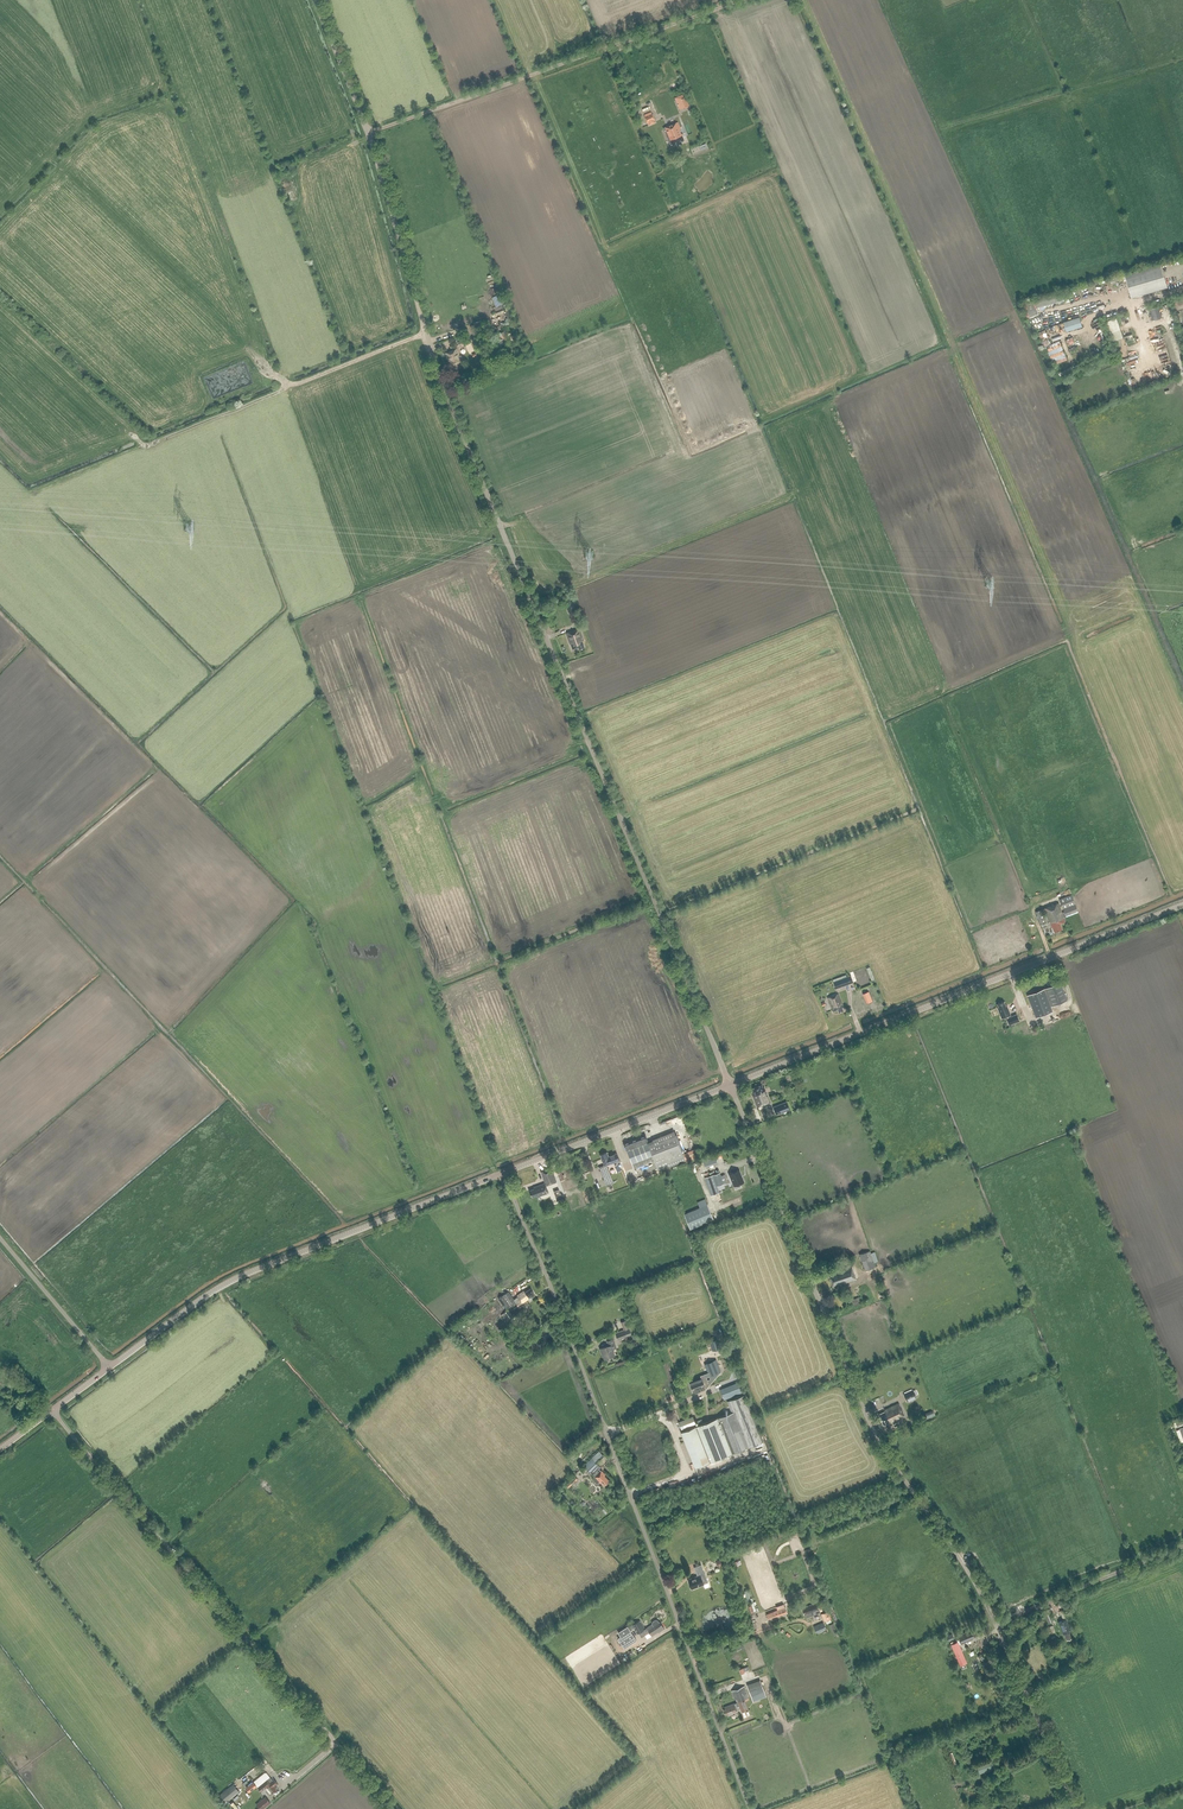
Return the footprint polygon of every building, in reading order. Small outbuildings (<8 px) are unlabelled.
[(685,97),(680,99),(684,108),(689,106),(685,97)] [(655,121),(652,113),(644,116),(648,124),(655,121)] [(680,142),(684,141),(682,136),(683,136),(677,123),(663,129),(670,146),(676,144),(677,146),(681,144),(680,142)] [(1167,287),(1161,265),(1125,275),(1132,297),(1167,287)] [(492,297),(496,306),(501,303),(497,295),(492,297)] [(1159,307),(1149,309),(1152,321),(1162,318),(1159,307)] [(1106,321),(1113,341),(1124,337),(1117,317),(1106,321)] [(1080,318),(1064,322),(1066,331),(1083,327),(1080,318)] [(505,339),(503,340),(499,331),(497,332),(496,330),(492,332),(498,346),(507,343),(505,339)] [(457,338),(459,344),(471,340),(469,333),(458,337),(458,338),(457,338)] [(1048,351),(1054,365),(1067,360),(1059,339),(1055,341),(1058,347),(1048,351)] [(448,359),(452,370),(461,367),(459,362),(462,361),(461,356),(459,356),(456,349),(445,353),(447,359),(448,359)] [(1072,365),(1058,373),(1060,376),(1073,369),(1072,365)] [(565,601),(568,612),(576,610),(572,599),(565,601)] [(579,648),(584,647),(582,640),(583,640),(579,629),(567,633),(572,649),(579,646),(579,648)] [(1061,925),(1066,923),(1065,919),(1079,913),(1072,896),(1060,901),(1065,913),(1063,914),(1059,904),(1043,910),(1050,927),(1052,926),(1054,932),(1063,929),(1061,925)] [(1041,910),(1035,912),(1040,924),(1046,921),(1041,910)] [(850,976),(833,982),(836,989),(853,982),(850,976)] [(1061,982),(1045,989),(1051,1006),(1067,1000),(1061,982)] [(1044,989),(1028,995),(1037,1017),(1052,1011),(1044,989)] [(839,995),(829,999),(834,1012),(838,1011),(839,1013),(843,1012),(842,1009),(844,1008),(839,995)] [(1006,1008),(1004,1002),(997,1005),(998,1008),(997,1008),(1001,1019),(1003,1018),(1004,1020),(1006,1019),(1009,1025),(1020,1021),(1017,1014),(1010,1017),(1010,1015),(1007,1008),(1006,1008)] [(757,1108),(769,1103),(764,1089),(762,1089),(761,1086),(751,1089),(754,1096),(752,1097),(757,1108)] [(776,1115),(790,1110),(787,1102),(779,1105),(780,1108),(775,1110),(776,1115)] [(652,1161),(650,1157),(653,1155),(659,1171),(685,1161),(674,1132),(653,1140),(653,1141),(648,1143),(627,1151),(631,1160),(624,1162),(626,1169),(633,1166),(634,1168),(652,1161)] [(643,1137),(643,1136),(630,1141),(625,1143),(625,1144),(627,1151),(648,1143),(645,1136),(643,1137)] [(694,1149),(683,1154),(685,1161),(686,1162),(697,1158),(694,1149)] [(614,1183),(607,1165),(616,1162),(616,1163),(619,1162),(619,1160),(620,1160),(617,1153),(609,1157),(607,1152),(600,1155),(601,1156),(601,1157),(601,1159),(602,1159),(605,1166),(599,1168),(606,1186),(614,1183)] [(702,1160),(705,1167),(716,1163),(714,1156),(702,1160)] [(547,1185),(557,1182),(552,1168),(542,1172),(546,1183),(534,1187),(535,1189),(530,1190),(532,1197),(537,1196),(538,1197),(549,1193),(547,1185)] [(733,1183),(735,1182),(736,1185),(744,1182),(739,1170),(732,1174),(733,1176),(730,1177),(733,1183)] [(711,1196),(719,1193),(717,1186),(727,1182),(725,1175),(721,1176),(720,1172),(705,1178),(711,1196)] [(557,1200),(562,1198),(558,1189),(553,1191),(557,1200)] [(684,1214),(690,1229),(714,1219),(708,1205),(684,1214)] [(870,1251),(859,1254),(865,1271),(876,1267),(870,1251)] [(840,1286),(856,1280),(852,1266),(836,1272),(836,1273),(829,1275),(833,1286),(839,1283),(840,1286)] [(515,1302),(518,1306),(529,1299),(533,1297),(531,1295),(534,1293),(530,1288),(525,1292),(524,1291),(518,1295),(519,1296),(514,1300),(508,1291),(495,1301),(498,1305),(501,1303),(505,1309),(515,1302)] [(860,1303),(858,1297),(852,1300),(854,1305),(860,1303)] [(503,1313),(508,1320),(513,1316),(508,1310),(503,1313)] [(626,1320),(621,1322),(624,1331),(615,1334),(618,1340),(631,1335),(626,1320)] [(713,1339),(722,1336),(719,1328),(711,1331),(713,1339)] [(612,1348),(617,1347),(613,1338),(607,1340),(608,1344),(600,1348),(601,1352),(602,1352),(605,1360),(615,1356),(612,1348)] [(726,1353),(718,1355),(721,1369),(729,1367),(726,1353)] [(705,1388),(703,1383),(707,1381),(705,1375),(700,1376),(701,1378),(690,1382),(693,1392),(705,1388)] [(740,1383),(720,1391),(724,1400),(744,1392),(740,1383)] [(704,1388),(706,1395),(714,1393),(712,1386),(704,1388)] [(913,1390),(903,1394),(906,1401),(916,1396),(913,1390)] [(732,1412),(681,1432),(695,1468),(763,1441),(745,1394),(727,1401),(732,1412)] [(892,1423),(904,1417),(898,1404),(884,1410),(885,1412),(878,1415),(883,1425),(889,1422),(890,1423),(891,1423),(892,1423)] [(681,1429),(696,1424),(693,1416),(678,1422),(681,1429)] [(595,1482),(596,1483),(598,1483),(600,1481),(604,1486),(609,1481),(604,1476),(605,1475),(602,1471),(601,1471),(599,1469),(601,1467),(593,1458),(585,1465),(592,1475),(593,1474),(594,1476),(592,1479),(595,1482)] [(577,1479),(575,1477),(566,1485),(568,1488),(577,1479)] [(691,1589),(708,1583),(703,1570),(696,1573),(697,1577),(688,1580),(691,1589)] [(748,1602),(753,1601),(751,1596),(752,1596),(750,1589),(744,1591),(748,1602)] [(806,1618),(820,1612),(816,1602),(802,1608),(806,1618)] [(776,1606),(777,1610),(766,1614),(768,1619),(787,1612),(783,1604),(776,1606)] [(1044,1611),(1048,1622),(1053,1621),(1048,1609),(1044,1611)] [(831,1619),(828,1611),(821,1613),(824,1621),(826,1621),(827,1624),(832,1622),(830,1619),(831,1619)] [(1064,1634),(1067,1640),(1072,1638),(1071,1633),(1066,1619),(1058,1622),(1063,1634),(1064,1634)] [(660,1622),(659,1622),(657,1620),(655,1620),(652,1622),(652,1624),(653,1625),(646,1630),(639,1620),(628,1627),(627,1626),(618,1632),(621,1636),(618,1638),(624,1648),(636,1640),(631,1631),(634,1629),(636,1632),(638,1631),(642,1637),(649,1632),(652,1636),(658,1632),(658,1633),(664,1629),(660,1622)] [(823,1623),(814,1627),(817,1633),(826,1629),(823,1623)] [(1055,1632),(1054,1628),(1053,1625),(1046,1628),(1047,1630),(1044,1631),(1046,1635),(1055,1632)] [(971,1638),(975,1637),(972,1630),(957,1637),(961,1645),(972,1640),(971,1638)] [(952,1651),(953,1650),(960,1665),(966,1662),(957,1642),(949,1645),(952,1651)] [(742,1643),(733,1648),(735,1652),(744,1647),(742,1643)] [(760,1680),(747,1685),(751,1697),(764,1693),(760,1680)] [(727,1713),(728,1715),(738,1711),(737,1709),(740,1708),(741,1710),(747,1708),(744,1701),(749,1699),(745,1686),(731,1691),(735,1700),(736,1699),(737,1702),(724,1707),(725,1708),(723,1709),(725,1714),(727,1713)] [(974,1764),(978,1774),(995,1767),(991,1757),(974,1764)] [(270,1777),(258,1786),(261,1791),(265,1788),(267,1790),(269,1789),(272,1793),(276,1790),(275,1788),(277,1787),(277,1785),(277,1784),(274,1780),(273,1781),(270,1777)] [(240,1792),(233,1784),(219,1795),(224,1802),(226,1801),(228,1801),(240,1792)] [(271,1803),(266,1797),(256,1804),(259,1808),(263,1808),(271,1803)]
